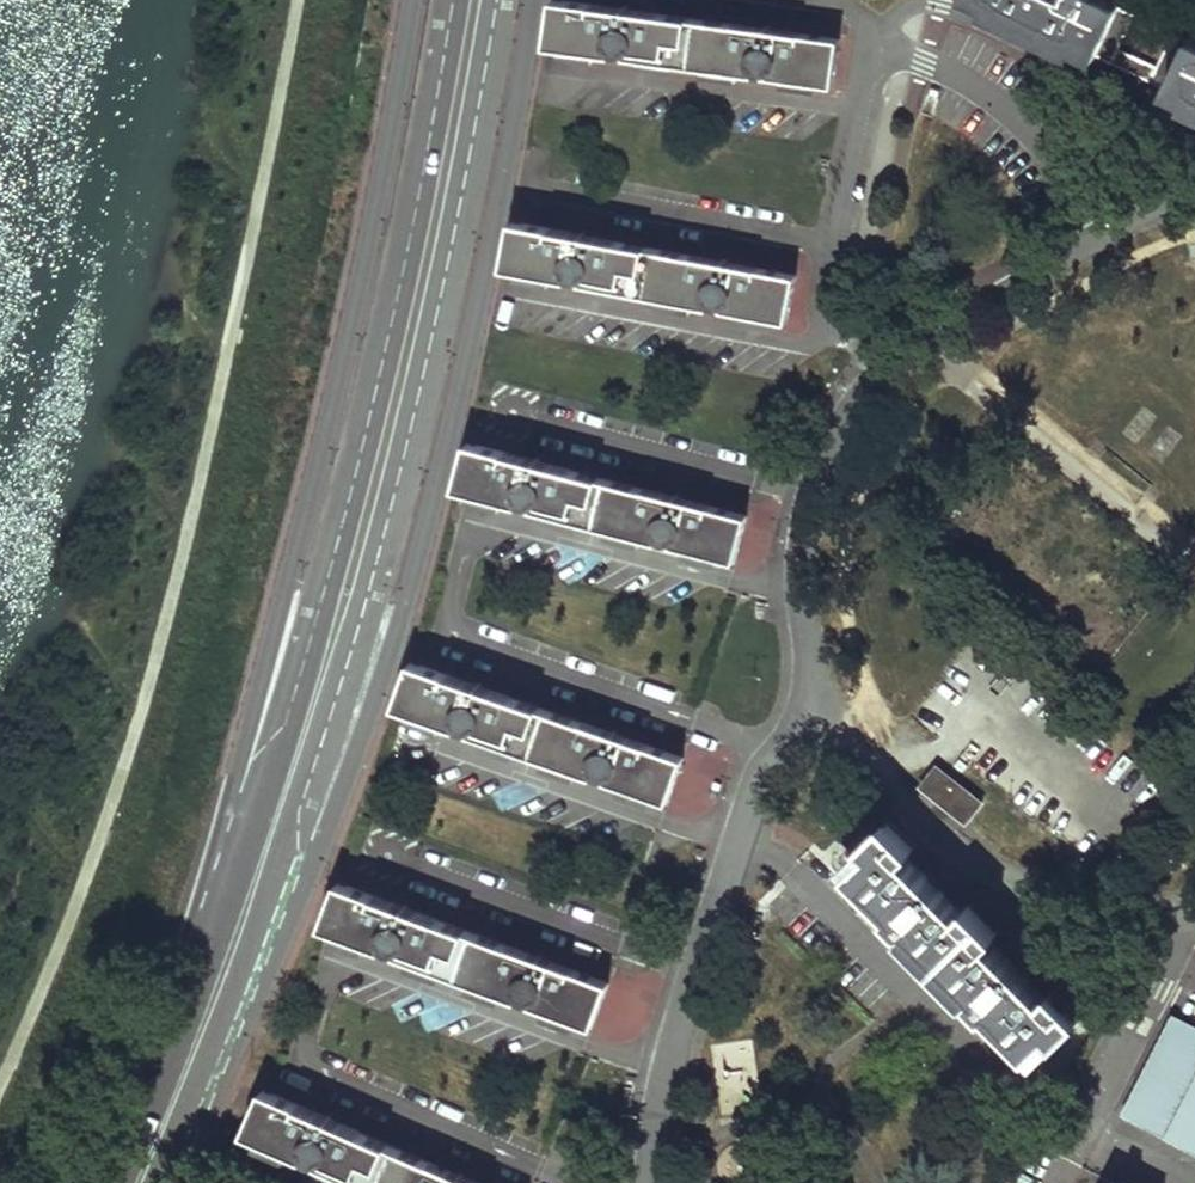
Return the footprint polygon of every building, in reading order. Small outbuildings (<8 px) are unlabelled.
[(1035,28),(1110,62),(1116,48),(1132,14),(1101,0),(974,0),(1035,28)] [(554,3),(547,49),(834,90),(841,43),(554,3)] [(1149,82),(1194,104),(1194,44),(1173,34),(1157,68),(1149,82)] [(1116,48),(1110,62),(1149,82),(1157,68),(1116,48)] [(512,221),(503,267),(786,324),(795,277),(512,221)] [(466,444),(454,491),(735,562),(748,519),(466,444)] [(410,665),(396,707),(669,804),(683,759),(410,665)] [(947,753),(921,786),(998,852),(1025,819),(947,753)] [(871,853),(852,872),(891,913),(888,916),(903,930),(901,934),(965,1000),(969,998),(983,1014),(986,1011),(1030,1056),(1051,1036),(1058,1043),(1081,1019),(1054,992),(1046,998),(1019,971),(989,941),(996,934),(969,906),(961,913),(932,884),(907,858),(915,851),(886,821),(864,842),(871,853)] [(339,884),(322,927),(591,1029),(608,984),(339,884)] [(1116,1116),(1194,1156),(1194,1026),(1175,1015),(1170,1013),(1116,1116)] [(245,1133),(361,1182),(474,1182),(263,1090),(245,1133)]
